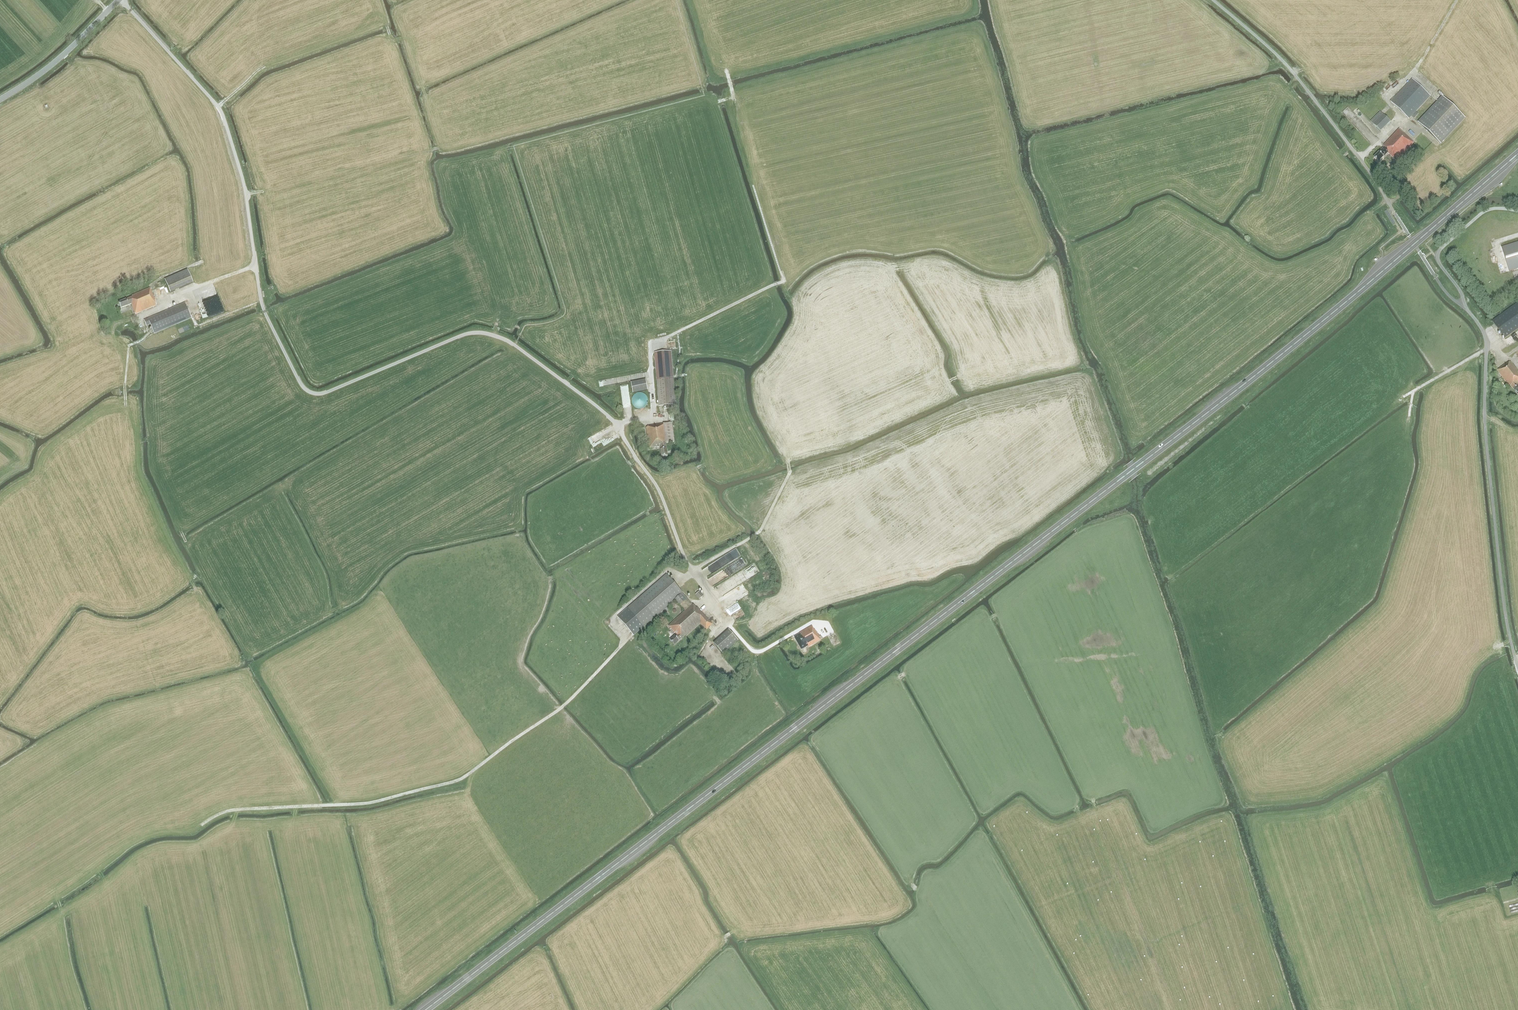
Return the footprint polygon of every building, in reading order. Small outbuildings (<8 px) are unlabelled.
[(1430,96),(1412,79),(1391,102),(1409,119),(1430,96)] [(1443,97),(1419,123),(1441,143),(1465,118),(1443,97)] [(1348,107),(1344,112),(1355,122),(1360,117),(1348,107)] [(1381,131),(1391,122),(1383,114),(1373,124),(1381,131)] [(1397,160),(1414,143),(1399,129),(1383,146),(1384,147),(1374,158),(1379,162),(1388,153),(1393,158),(1394,157),(1397,160)] [(1502,247),(1509,271),(1517,268),(1517,242),(1502,247)] [(193,283),(187,270),(164,279),(170,293),(193,283)] [(136,314),(157,305),(155,300),(156,300),(150,288),(132,296),(132,297),(118,303),(121,308),(131,304),(136,314)] [(191,318),(185,302),(144,320),(147,326),(150,324),(154,334),(191,318)] [(1517,328),(1517,303),(1492,321),(1505,338),(1517,328)] [(657,379),(659,406),(675,405),(671,351),(655,353),(657,379)] [(1504,379),(1510,387),(1511,386),(1517,395),(1517,384),(1517,383),(1517,371),(1511,361),(1507,364),(1506,363),(1497,370),(1504,379)] [(631,383),(633,393),(648,390),(646,380),(631,383)] [(648,402),(648,400),(648,399),(648,398),(647,396),(646,395),(645,394),(644,393),(642,393),(641,392),(640,392),(638,393),(637,393),(636,394),(634,395),(633,396),(633,397),(632,398),(632,400),(632,401),(632,403),(633,404),(633,405),(634,406),(635,407),(637,408),(638,408),(640,408),(641,408),(642,408),(644,408),(645,407),(646,406),(647,405),(647,403),(648,402)] [(666,443),(674,442),(672,422),(651,425),(651,426),(646,427),(649,448),(660,446),(661,457),(668,456),(666,443)] [(667,574),(618,616),(634,635),(675,599),(685,610),(669,625),(676,634),(675,635),(675,636),(670,640),(674,645),(685,635),(686,636),(701,623),(706,629),(712,624),(698,608),(696,609),(693,604),(692,605),(683,593),(667,574)] [(809,647),(821,640),(815,630),(814,630),(812,626),(800,633),(800,634),(794,637),(801,650),(808,646),(809,647)] [(738,640),(728,630),(713,643),(723,654),(738,640)]
